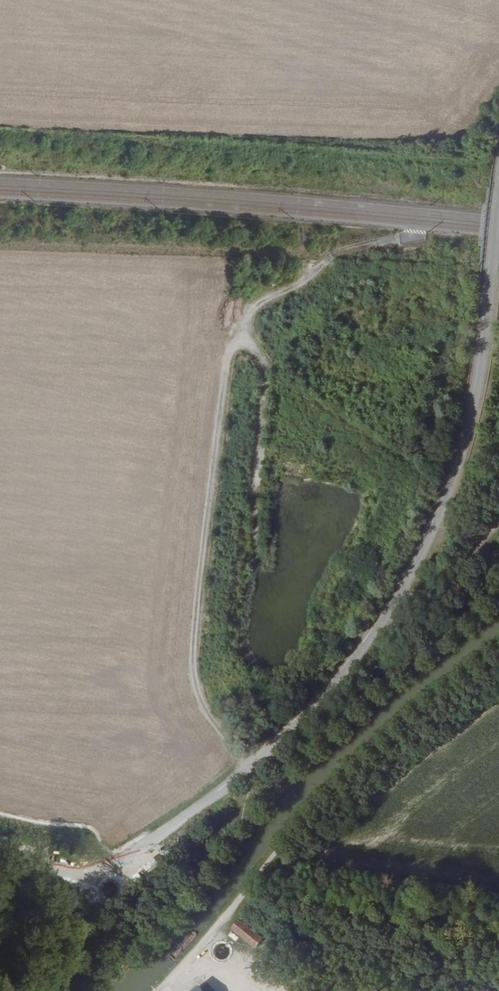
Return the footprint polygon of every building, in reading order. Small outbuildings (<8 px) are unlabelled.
[(244,911),(236,920),(260,938),(267,929),(244,911)] [(188,990),(215,990),(204,978),(188,990)]
